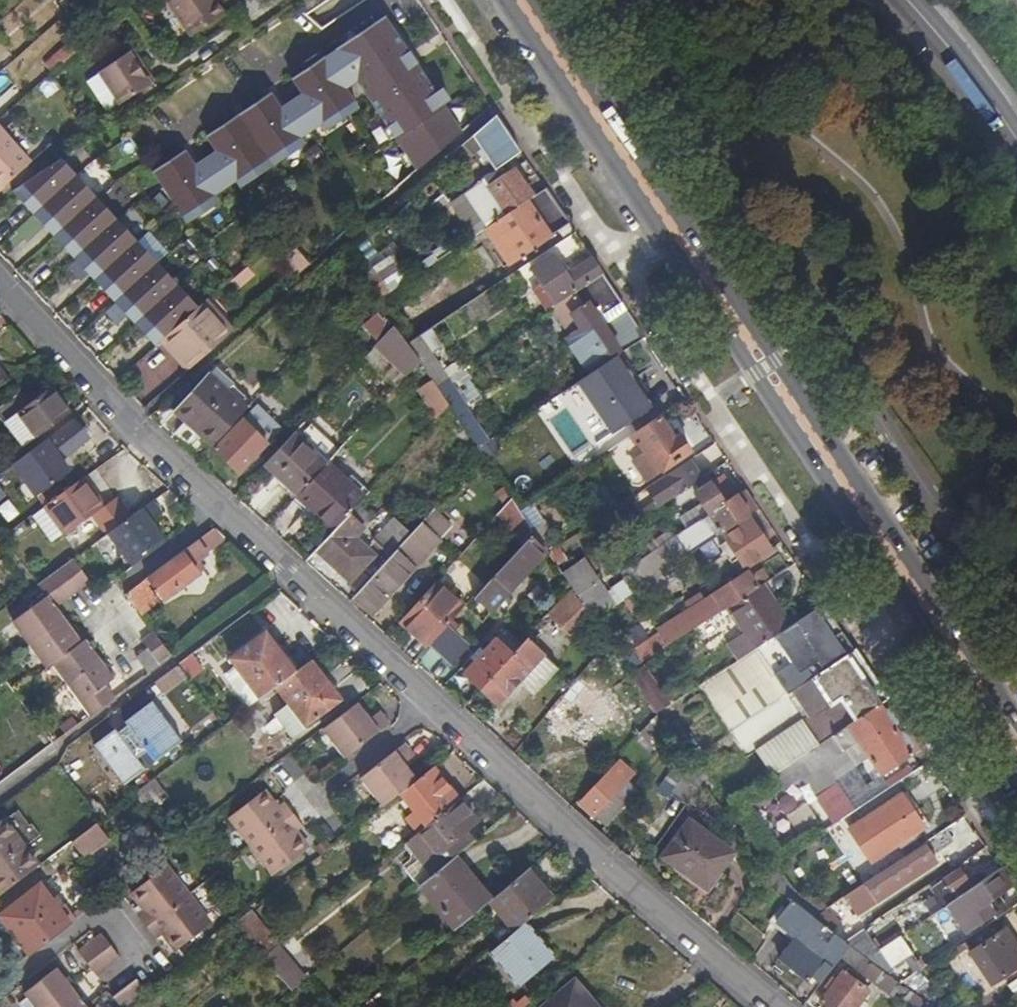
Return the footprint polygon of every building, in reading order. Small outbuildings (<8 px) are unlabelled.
[(168,3),(192,37),(224,15),(214,0),(172,0),(168,3)] [(185,153),(154,174),(184,218),(213,198),(236,183),(299,141),(312,132),(323,125),(354,104),(345,91),(357,83),(417,173),(462,135),(443,107),(435,95),(385,19),(292,82),(308,105),(302,108),(299,103),(289,109),(293,115),(286,119),(271,96),(207,139),(222,162),(217,165),(214,160),(204,167),(208,172),(201,176),(185,153)] [(82,32),(63,50),(70,58),(89,41),(82,32)] [(70,58),(63,50),(45,66),(52,74),(70,58)] [(99,74),(120,106),(151,85),(129,53),(99,74)] [(120,106),(99,74),(87,82),(107,114),(120,106)] [(442,91),(435,95),(443,107),(450,103),(442,91)] [(354,104),(323,125),(327,132),(354,114),(358,111),(354,104)] [(496,118),(472,138),(496,173),(521,155),(496,118)] [(30,165),(32,162),(0,127),(0,191),(30,165)] [(299,141),(236,183),(241,190),(273,168),(304,148),(299,141)] [(63,160),(16,191),(31,208),(38,201),(43,207),(76,177),(78,175),(63,160)] [(0,191),(3,195),(34,170),(30,165),(0,191)] [(485,228),(488,229),(533,198),(515,172),(502,180),(499,175),(489,178),(467,193),(470,197),(469,202),(473,208),(477,209),(482,216),(481,220),(485,228)] [(43,207),(36,213),(51,230),(58,223),(63,229),(96,199),(98,197),(78,175),(76,177),(43,207)] [(488,229),(485,231),(507,267),(550,237),(568,225),(545,191),(539,195),(533,198),(488,229)] [(470,197),(467,193),(462,197),(458,204),(451,208),(471,240),(485,231),(488,229),(485,228),(481,220),(482,216),(477,209),(473,208),(469,202),(470,197)] [(63,229),(56,235),(71,252),(78,246),(83,251),(118,219),(98,197),(96,199),(63,229)] [(213,198),(184,218),(189,225),(218,205),(213,198)] [(38,201),(31,208),(36,213),(43,207),(38,201)] [(83,251),(77,257),(92,274),(99,268),(104,273),(137,242),(138,241),(118,219),(83,251)] [(58,223),(51,230),(56,235),(63,229),(58,223)] [(568,225),(550,237),(557,247),(574,235),(568,225)] [(299,275),(310,265),(281,234),(270,244),(299,275)] [(561,271),(587,254),(582,247),(574,235),(557,247),(549,252),(552,257),(532,270),(555,306),(575,293),(576,294),(602,276),(592,262),(566,278),(561,271)] [(104,273),(97,280),(112,296),(119,290),(124,295),(157,264),(158,263),(138,241),(137,242),(104,273)] [(78,246),(71,252),(77,257),(83,251),(78,246)] [(275,261),(265,248),(234,276),(231,280),(241,292),(275,261)] [(492,282),(472,253),(390,308),(410,337),(492,282)] [(374,300),(402,284),(387,257),(359,273),(374,300)] [(124,295),(117,302),(132,318),(139,312),(144,317),(178,286),(158,263),(157,264),(124,295)] [(99,268),(92,274),(97,280),(104,273),(99,268)] [(615,358),(621,354),(595,316),(599,312),(603,318),(621,305),(602,276),(576,294),(575,295),(583,308),(572,316),(581,332),(570,339),(569,340),(591,373),(615,358)] [(144,317),(137,324),(158,346),(162,342),(199,308),(178,286),(144,317)] [(119,290),(112,296),(117,302),(124,295),(119,290)] [(214,325),(222,319),(207,301),(200,308),(214,325)] [(187,372),(233,332),(222,319),(214,325),(200,308),(199,308),(162,342),(187,372)] [(139,312),(132,318),(137,324),(144,317),(139,312)] [(368,340),(386,327),(375,312),(357,326),(368,340)] [(581,332),(572,316),(560,324),(570,339),(581,332)] [(0,337),(0,387),(24,369),(0,337)] [(420,364),(408,346),(404,339),(388,356),(409,377),(420,364)] [(446,381),(419,339),(413,343),(408,346),(420,364),(432,382),(436,388),(446,381)] [(623,370),(615,358),(591,373),(576,383),(612,435),(649,410),(632,384),(634,377),(634,376),(632,373),(631,371),(628,370),(623,370)] [(141,398),(159,376),(140,360),(122,382),(141,398)] [(214,370),(209,375),(246,412),(251,406),(214,370)] [(174,413),(212,448),(246,412),(209,375),(174,413)] [(436,388),(432,382),(420,390),(438,418),(448,406),(436,388)] [(65,403),(53,387),(22,410),(12,417),(30,442),(66,415),(60,407),(65,403)] [(12,417),(22,410),(14,398),(0,408),(0,425),(12,417)] [(71,412),(65,403),(60,407),(66,415),(71,412)] [(257,404),(242,419),(267,443),(282,427),(257,404)] [(690,450),(708,439),(687,405),(669,416),(690,450)] [(12,417),(0,425),(0,429),(16,452),(30,442),(12,417)] [(90,436),(77,419),(30,452),(34,458),(36,456),(44,467),(52,460),(54,462),(90,436)] [(267,443),(242,419),(215,449),(240,473),(267,443)] [(472,419),(461,425),(478,450),(488,443),(472,419)] [(659,419),(636,434),(642,443),(638,445),(644,454),(633,462),(647,483),(690,454),(679,438),(674,441),(659,419)] [(328,466),(295,434),(266,466),(299,497),(328,466)] [(687,465),(651,487),(663,506),(699,483),(687,465)] [(364,499),(328,466),(299,497),(334,531),(348,516),(364,499)] [(351,476),(345,482),(364,499),(369,492),(351,476)] [(83,478),(43,508),(44,509),(63,534),(64,536),(104,506),(83,478)] [(10,497),(0,482),(0,504),(10,497)] [(675,540),(687,557),(723,534),(722,533),(746,516),(736,499),(724,506),(710,485),(694,495),(709,518),(675,540)] [(10,524),(23,517),(13,499),(0,506),(10,524)] [(163,512),(154,501),(108,534),(129,562),(164,536),(153,521),(163,512)] [(511,501),(495,518),(523,544),(528,539),(533,533),(511,501)] [(63,534),(44,509),(31,518),(50,544),(63,534)] [(440,521),(431,513),(428,517),(437,526),(440,521)] [(334,531),(315,552),(348,582),(372,557),(354,539),(362,530),(357,524),(361,519),(355,514),(350,519),(348,516),(334,531)] [(449,530),(440,521),(437,526),(428,517),(352,599),(370,615),(449,530)] [(373,543),(389,557),(409,535),(393,521),(373,543)] [(750,521),(724,538),(744,569),(770,551),(750,521)] [(164,600),(190,581),(196,576),(207,568),(201,559),(225,541),(214,530),(145,581),(148,587),(153,584),(164,600)] [(523,544),(485,586),(490,590),(501,601),(544,554),(528,539),(523,544)] [(631,588),(661,573),(652,554),(622,569),(631,588)] [(73,560),(61,568),(78,591),(90,582),(73,560)] [(561,574),(571,591),(592,621),(613,607),(600,588),(595,592),(591,587),(597,582),(582,560),(561,574)] [(61,568),(38,585),(46,597),(12,621),(29,645),(66,619),(56,607),(78,591),(61,568)] [(761,588),(769,583),(761,572),(750,579),(747,575),(704,603),(701,598),(685,608),(689,614),(660,633),(669,648),(727,610),(761,588)] [(196,576),(190,581),(193,585),(199,580),(196,576)] [(600,588),(597,582),(591,587),(595,592),(600,588)] [(153,600),(142,583),(126,595),(142,616),(154,607),(151,602),(153,600)] [(436,583),(400,623),(428,648),(429,648),(446,629),(463,609),(436,583)] [(788,629),(761,588),(727,610),(744,635),(727,646),(738,662),(756,650),(788,629)] [(492,611),(501,601),(490,590),(480,599),(492,611)] [(574,642),(592,621),(570,593),(548,617),(574,642)] [(786,695),(793,692),(837,662),(854,651),(822,606),(809,615),(788,629),(756,650),(786,695)] [(51,665),(82,642),(66,619),(29,645),(46,669),(51,665)] [(468,649),(446,629),(429,648),(452,668),(468,649)] [(155,633),(143,642),(145,645),(157,636),(155,633)] [(231,660),(260,699),(274,689),(294,673),(266,634),(231,660)] [(496,644),(511,658),(519,649),(503,635),(496,644)] [(145,645),(149,650),(160,666),(172,657),(157,636),(145,645)] [(85,641),(82,642),(51,665),(66,684),(99,659),(85,641)] [(494,642),(483,653),(474,665),(464,676),(480,691),(511,658),(496,644),(494,642)] [(519,649),(511,658),(480,691),(496,706),(515,686),(531,701),(555,673),(540,659),(541,657),(525,643),(519,649)] [(138,657),(150,673),(160,666),(149,650),(138,657)] [(469,661),(474,665),(483,653),(478,650),(469,661)] [(786,695),(756,650),(738,662),(696,690),(727,735),(738,728),(786,695)] [(770,779),(775,776),(816,748),(853,723),(880,706),(887,701),(885,697),(854,651),(837,662),(793,692),(809,716),(754,754),(770,779)] [(205,671),(193,655),(179,665),(191,681),(205,671)] [(90,717),(114,700),(105,686),(113,679),(99,659),(66,684),(90,717)] [(340,701),(310,661),(294,673),(274,689),(287,705),(273,715),(288,737),(303,726),(304,729),(340,701)] [(635,686),(648,677),(643,670),(630,678),(635,686)] [(669,708),(648,677),(635,686),(655,717),(669,708)] [(642,731),(653,719),(623,678),(607,690),(629,720),(627,722),(634,731),(636,730),(640,734),(642,731)] [(577,680),(561,699),(564,702),(550,717),(586,748),(614,714),(577,680)] [(738,728),(727,735),(745,760),(754,754),(809,716),(793,692),(786,695),(738,728)] [(880,706),(914,754),(921,750),(887,701),(880,706)] [(114,730),(96,744),(124,784),(143,770),(136,760),(147,752),(154,762),(180,743),(151,703),(126,722),(127,724),(116,733),(114,730)] [(368,720),(355,705),(320,732),(342,760),(388,726),(377,713),(368,720)] [(833,827),(854,813),(833,780),(868,757),(882,776),(914,754),(880,706),(853,723),(816,748),(775,776),(784,791),(801,780),(815,801),(833,827)] [(653,740),(662,727),(655,717),(653,719),(642,731),(653,740)] [(290,739),(304,729),(303,726),(288,737),(290,739)] [(398,795),(414,782),(403,766),(412,758),(403,747),(358,780),(380,810),(398,795)] [(690,768),(700,783),(701,782),(714,773),(700,753),(686,762),(690,768)] [(616,764),(579,804),(602,825),(621,804),(612,797),(630,777),(616,764)] [(672,795),(685,804),(700,783),(690,768),(672,795)] [(455,802),(430,770),(414,782),(398,795),(412,815),(423,828),(455,802)] [(163,791),(154,779),(134,793),(143,806),(163,791)] [(904,857),(921,846),(914,835),(923,829),(913,814),(918,810),(907,793),(850,831),(872,863),(897,846),(904,857)] [(226,821),(248,848),(288,816),(280,806),(273,810),(261,794),(226,821)] [(820,836),(833,827),(815,801),(802,810),(820,836)] [(404,844),(429,878),(453,858),(466,847),(458,836),(462,833),(473,824),(455,802),(423,828),(415,835),(404,844)] [(423,828),(412,815),(405,821),(415,835),(423,828)] [(288,816),(248,848),(270,878),(305,852),(293,835),(299,830),(288,816)] [(108,841),(96,824),(72,843),(84,858),(108,841)] [(730,855),(687,824),(662,859),(706,890),(714,879),(730,855)] [(32,869),(0,825),(0,894),(32,869)] [(924,845),(932,857),(952,843),(945,832),(924,845)] [(471,843),(462,833),(458,836),(466,847),(468,845),(471,843)] [(932,857),(924,845),(870,882),(843,899),(856,917),(936,863),(932,857)] [(420,886),(455,930),(486,904),(474,891),(478,887),(453,858),(429,878),(420,886)] [(764,874),(763,875),(770,887),(790,902),(803,911),(813,905),(804,891),(795,897),(791,893),(791,889),(773,868),(764,874)] [(967,891),(973,886),(960,868),(938,883),(950,902),(961,895),(967,891)] [(985,903),(1012,886),(1004,875),(1000,868),(973,886),(967,891),(961,895),(950,902),(949,902),(965,928),(977,920),(979,923),(992,915),(985,903)] [(133,919),(143,931),(184,898),(161,870),(127,896),(140,913),(133,919)] [(524,873),(489,902),(516,931),(526,923),(552,901),(524,873)] [(28,956),(72,922),(62,906),(56,910),(39,887),(5,912),(14,926),(10,930),(28,956)] [(184,898),(143,931),(152,943),(159,937),(172,953),(206,927),(184,898)] [(831,932),(812,919),(803,911),(790,902),(771,926),(791,941),(778,959),(807,981),(811,975),(822,983),(841,957),(849,946),(831,932)] [(10,930),(14,926),(5,912),(0,916),(0,917),(10,930)] [(822,912),(812,919),(831,932),(839,924),(822,912)] [(260,960),(274,949),(246,914),(233,924),(260,960)] [(553,957),(526,923),(516,931),(492,951),(519,986),(553,957)] [(1005,930),(970,953),(990,984),(1016,966),(1016,949),(1005,930)] [(909,952),(898,936),(879,950),(866,958),(882,971),(909,952)] [(82,967),(105,949),(96,938),(73,956),(82,967)] [(882,971),(866,958),(849,946),(841,957),(893,996),(898,991),(901,986),(882,971)] [(114,961),(105,949),(82,967),(88,975),(92,979),(114,961)] [(274,949),(260,960),(287,996),(303,984),(274,949)] [(488,964),(483,958),(478,963),(483,968),(488,964)] [(67,991),(49,969),(17,994),(27,1006),(47,1006),(67,991)] [(827,1006),(868,1006),(867,1002),(862,998),(869,990),(842,971),(835,980),(832,978),(825,988),(828,990),(820,1002),(827,1006)] [(584,1005),(589,1000),(575,983),(548,1006),(585,1006),(584,1005)] [(141,995),(132,984),(109,1001),(113,1006),(126,1006),(141,995)] [(901,986),(898,991),(901,993),(902,998),(903,996),(908,991),(901,986)] [(67,991),(47,1006),(79,1006),(67,991)] [(908,991),(903,996),(902,998),(899,1001),(899,1003),(905,1006),(926,1006),(927,1006),(908,991)]
